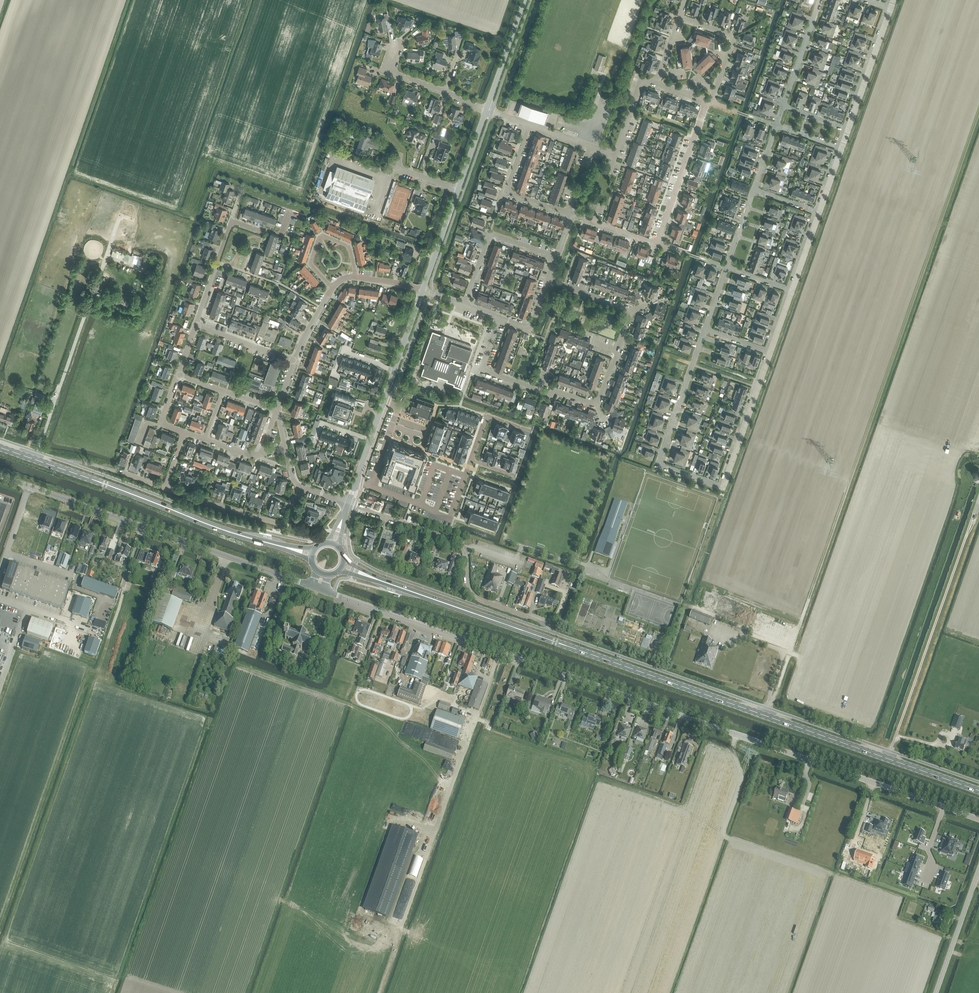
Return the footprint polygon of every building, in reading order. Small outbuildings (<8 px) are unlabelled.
[(691,13),(697,15),(701,4),(698,4),(692,1),(691,6),(693,6),(691,13)] [(829,7),(837,10),(839,5),(831,2),(829,7)] [(704,18),(711,20),(713,13),(716,14),(718,8),(713,6),(712,10),(707,8),(704,18)] [(850,9),(848,14),(847,16),(858,20),(862,8),(856,6),(855,10),(850,9)] [(827,12),(837,16),(839,10),(837,10),(829,7),(827,12)] [(662,17),(661,20),(670,23),(672,18),(666,16),(667,13),(661,11),(659,16),(662,17)] [(729,22),(732,13),(726,11),(724,14),(721,13),(718,23),(724,25),(725,21),(729,22)] [(862,21),(872,25),(876,13),(870,11),(869,15),(864,14),(862,21)] [(790,19),(802,23),(804,19),(801,18),(802,14),(797,12),(796,13),(793,12),(790,19)] [(825,18),(833,21),(834,18),(836,18),(837,16),(827,12),(825,18)] [(377,24),(378,28),(379,28),(380,32),(387,30),(385,20),(389,19),(388,13),(384,14),(385,17),(377,19),(378,23),(377,24)] [(745,22),(740,20),(741,17),(736,15),(734,21),(737,22),(735,28),(742,31),(745,22)] [(398,27),(405,30),(406,26),(411,27),(414,19),(408,17),(407,19),(398,16),(397,21),(399,22),(398,27)] [(791,29),(796,31),(798,27),(801,28),(802,23),(790,19),(787,27),(791,28),(791,29)] [(655,27),(661,29),(662,26),(668,28),(670,23),(661,20),(660,23),(659,22),(657,22),(655,27)] [(827,35),(832,37),(836,28),(824,24),(822,30),(828,32),(827,35)] [(417,37),(419,44),(429,41),(428,35),(431,34),(430,27),(422,29),(423,35),(417,37)] [(784,37),(796,41),(798,36),(795,35),(796,31),(791,29),(790,30),(787,29),(784,37)] [(449,45),(449,49),(456,48),(456,37),(459,37),(459,39),(463,39),(462,32),(459,32),(459,31),(455,31),(455,35),(448,36),(448,40),(447,40),(447,45),(449,45)] [(651,34),(650,38),(653,39),(652,42),(661,45),(663,40),(662,39),(663,37),(657,35),(658,33),(653,31),(651,34)] [(707,48),(714,50),(714,42),(712,42),(714,37),(708,35),(707,36),(702,34),(702,33),(696,31),(694,35),(693,35),(688,41),(695,43),(696,41),(700,43),(699,45),(702,46),(703,44),(708,45),(707,48)] [(867,40),(864,39),(865,35),(860,32),(859,33),(856,32),(853,40),(865,44),(867,40)] [(746,42),(745,46),(752,48),(754,42),(752,41),(753,37),(744,34),(742,41),(746,42)] [(785,47),(790,49),(792,44),(794,45),(796,41),(784,37),(781,44),(785,46),(785,47)] [(367,52),(368,53),(367,55),(366,55),(372,57),(372,55),(378,57),(381,50),(379,50),(381,44),(376,43),(376,41),(377,41),(369,38),(368,46),(369,46),(367,52)] [(822,49),(827,51),(831,42),(819,38),(817,44),(823,46),(822,49)] [(863,49),(865,44),(853,40),(850,48),(854,49),(854,50),(859,52),(861,48),(863,49)] [(464,63),(473,66),(473,64),(477,65),(479,60),(478,60),(482,51),(477,49),(474,44),(467,42),(464,49),(471,51),(468,58),(466,59),(464,63)] [(648,44),(646,49),(649,50),(652,51),(653,48),(659,50),(661,45),(652,42),(651,44),(648,44)] [(681,57),(682,64),(683,64),(684,67),(691,69),(692,66),(689,45),(686,44),(679,45),(680,51),(682,51),(682,57),(681,57)] [(779,57),(790,61),(793,55),(787,53),(788,49),(782,47),(779,57)] [(815,54),(814,58),(826,62),(829,54),(825,53),(825,52),(820,50),(818,55),(815,54)] [(847,58),(859,62),(860,57),(858,56),(859,52),(854,50),(853,51),(849,50),(847,58)] [(408,61),(419,62),(420,57),(423,58),(424,52),(420,51),(420,54),(408,53),(408,61)] [(436,61),(435,64),(437,64),(436,68),(441,70),(442,70),(443,66),(445,67),(447,62),(442,60),(444,54),(437,51),(436,54),(437,55),(435,61),(436,61)] [(646,52),(644,58),(647,59),(646,61),(656,65),(657,59),(656,59),(657,56),(656,56),(652,54),(646,52)] [(694,70),(701,73),(703,71),(704,72),(709,67),(708,66),(712,62),(713,63),(718,58),(713,53),(710,52),(695,66),(694,70)] [(737,58),(746,62),(747,59),(751,60),(753,55),(746,53),(745,56),(738,53),(737,58)] [(604,65),(606,57),(600,55),(594,70),(603,72),(605,66),(604,65)] [(745,64),(746,62),(737,58),(735,64),(741,66),(740,69),(741,69),(747,71),(748,71),(749,68),(747,68),(748,67),(747,65),(746,65),(745,64)] [(814,68),(819,70),(820,69),(823,70),(826,62),(814,58),(812,62),(815,63),(814,68)] [(847,68),(853,70),(854,65),(857,66),(859,62),(847,58),(844,65),(848,67),(847,68)] [(642,63),(640,70),(646,72),(647,68),(652,69),(654,70),(656,65),(646,61),(645,64),(642,63)] [(773,73),(785,77),(787,71),(781,69),(782,66),(777,64),(773,73)] [(358,76),(356,82),(363,84),(363,85),(368,87),(372,77),(365,75),(367,70),(359,67),(356,76),(358,76)] [(808,76),(820,80),(823,72),(819,71),(819,70),(814,68),(812,72),(809,71),(808,76)] [(840,76),(853,80),(854,75),(851,74),(853,70),(847,68),(847,69),(843,68),(840,76)] [(745,76),(747,71),(741,69),(740,72),(734,70),(732,75),(741,78),(742,75),(745,76)] [(740,81),(741,78),(732,75),(730,80),(741,83),(741,81),(740,81)] [(810,85),(817,88),(820,80),(808,76),(806,80),(811,82),(810,85)] [(837,85),(850,89),(851,84),(846,83),(847,79),(840,77),(837,85)] [(381,89),(392,93),(394,85),(388,83),(388,81),(382,79),(379,86),(382,87),(381,89)] [(775,85),(776,81),(769,79),(766,87),(779,91),(780,86),(775,85)] [(725,91),(735,94),(736,91),(737,91),(737,89),(727,86),(725,91)] [(834,94),(846,98),(848,94),(845,93),(846,89),(841,87),(837,86),(834,94)] [(767,97),(773,99),(774,94),(777,95),(779,91),(766,87),(764,95),(768,96),(767,97)] [(411,103),(411,102),(416,103),(417,98),(420,92),(415,91),(415,93),(406,90),(403,100),(411,103)] [(642,99),(650,102),(654,92),(648,90),(647,94),(644,93),(642,99)] [(734,96),(735,94),(725,91),(724,96),(731,98),(730,101),(733,102),(734,99),(736,100),(737,97),(734,96)] [(807,98),(808,94),(800,91),(796,104),(800,105),(801,102),(806,104),(808,98),(807,98)] [(650,102),(650,103),(655,105),(655,104),(658,105),(661,99),(658,98),(659,94),(654,92),(650,102)] [(820,103),(821,99),(813,96),(809,109),(814,110),(815,107),(819,109),(821,103),(820,103)] [(663,107),(668,108),(672,98),(667,97),(666,100),(663,99),(661,105),(664,106),(663,107)] [(771,103),(773,99),(767,97),(767,98),(763,97),(760,104),(772,109),(774,104),(771,103)] [(441,107),(437,106),(439,101),(431,98),(429,104),(428,103),(426,103),(425,104),(424,106),(425,108),(426,109),(427,109),(427,110),(435,113),(435,112),(438,114),(441,107)] [(674,110),(677,111),(679,105),(676,104),(677,100),(672,98),(668,108),(674,110)] [(687,115),(687,113),(690,105),(685,103),(684,107),(681,106),(679,112),(687,115)] [(521,104),(521,105),(522,105),(519,113),(518,113),(518,114),(528,117),(533,119),(544,123),(545,122),(545,121),(548,113),(522,104),(521,104)] [(761,115),(766,117),(768,112),(771,113),(772,109),(760,104),(758,112),(761,114),(761,115)] [(692,116),(695,117),(698,111),(695,110),(696,107),(690,105),(687,113),(693,115),(692,116)] [(820,113),(826,115),(828,107),(823,105),(820,113)] [(456,109),(453,108),(452,107),(449,117),(455,120),(454,123),(461,125),(464,118),(458,116),(460,110),(456,109)] [(826,115),(831,117),(834,109),(834,108),(828,107),(826,115)] [(831,117),(836,118),(840,109),(834,107),(834,108),(834,109),(831,117)] [(842,111),(842,110),(840,109),(836,118),(842,120),(845,112),(842,111)] [(434,122),(440,124),(442,117),(436,115),(434,122)] [(642,125),(651,128),(653,122),(644,119),(642,125)] [(744,135),(752,138),(753,134),(754,135),(757,126),(748,123),(744,135)] [(640,130),(649,133),(651,128),(642,125),(640,130)] [(516,135),(517,131),(511,129),(512,127),(509,126),(508,128),(502,126),(499,136),(513,141),(515,138),(517,135),(516,135)] [(756,140),(764,142),(765,139),(766,139),(769,130),(760,127),(756,140)] [(408,139),(415,142),(415,139),(424,142),(426,136),(419,133),(419,132),(411,129),(411,131),(410,131),(409,131),(408,131),(407,133),(407,134),(407,135),(408,135),(408,136),(409,136),(408,139)] [(639,136),(647,139),(649,133),(640,130),(639,136)] [(671,137),(680,140),(681,135),(675,133),(676,130),(674,130),(673,132),(671,137)] [(372,139),(372,138),(362,134),(356,151),(367,156),(369,150),(368,150),(369,146),(378,149),(380,142),(372,139)] [(533,141),(542,144),(543,139),(544,139),(545,137),(537,134),(536,136),(535,136),(533,141)] [(781,144),(786,146),(789,136),(784,135),(781,143),(782,143),(781,144)] [(637,141),(645,144),(647,139),(639,136),(637,141)] [(680,140),(671,137),(669,136),(666,144),(671,146),(672,143),(678,145),(680,140)] [(789,136),(786,146),(789,147),(789,145),(792,146),(795,138),(789,136)] [(792,146),(797,148),(799,143),(800,140),(795,138),(792,146)] [(504,152),(510,154),(512,146),(508,145),(509,142),(502,140),(501,143),(500,142),(497,150),(504,152)] [(532,146),(539,149),(542,150),(544,145),(542,144),(533,141),(532,140),(531,143),(532,144),(532,146)] [(796,151),(802,153),(806,142),(800,140),(799,143),(797,148),(796,151)] [(701,148),(710,151),(711,148),(713,148),(715,143),(709,141),(708,144),(702,142),(701,145),(701,146),(701,148)] [(437,158),(445,161),(445,159),(446,160),(448,156),(447,155),(448,151),(449,152),(451,146),(440,142),(438,148),(440,148),(437,155),(438,155),(437,158)] [(643,145),(636,143),(634,142),(632,147),(641,150),(643,145)] [(664,151),(675,155),(676,150),(670,148),(671,146),(666,144),(664,151)] [(757,152),(754,151),(756,147),(750,145),(750,146),(746,144),(743,152),(756,157),(757,152)] [(827,153),(824,152),(826,147),(820,145),(820,146),(816,145),(814,153),(826,157),(827,153)] [(530,151),(538,154),(539,151),(541,152),(542,150),(539,149),(532,146),(530,151)] [(630,153),(639,156),(641,150),(632,147),(630,153)] [(703,158),(709,160),(711,155),(709,154),(710,151),(701,148),(700,150),(699,149),(698,153),(704,155),(703,158)] [(528,158),(537,161),(540,155),(538,154),(530,151),(528,157),(529,157),(528,158)] [(673,160),(675,155),(664,151),(661,159),(664,160),(670,162),(671,159),(673,160)] [(495,165),(505,168),(507,161),(503,159),(504,156),(495,153),(493,157),(497,158),(495,165)] [(629,158),(637,161),(639,156),(630,153),(629,158)] [(740,162),(752,166),(754,161),(751,160),(752,156),(747,155),(743,153),(740,162)] [(814,163),(820,165),(821,161),(824,162),(826,157),(814,153),(811,161),(815,162),(814,163)] [(777,163),(789,168),(792,160),(788,158),(788,157),(783,156),(781,160),(779,159),(777,163)] [(536,165),(537,161),(528,158),(528,159),(527,159),(525,164),(534,167),(535,164),(536,165)] [(627,164),(635,167),(637,161),(629,158),(627,164)] [(661,167),(669,170),(671,165),(669,165),(670,162),(664,160),(663,163),(662,162),(661,167)] [(695,161),(693,167),(703,170),(705,171),(708,162),(702,160),(701,163),(695,162),(695,161)] [(559,170),(565,172),(566,168),(569,169),(571,164),(563,162),(561,166),(560,166),(559,170)] [(737,171),(749,175),(751,170),(748,169),(749,165),(744,164),(739,163),(737,171)] [(782,175),(783,174),(786,176),(789,168),(777,163),(775,168),(778,169),(777,173),(782,175)] [(807,171),(819,175),(821,170),(818,169),(820,165),(814,163),(814,164),(810,163),(807,171)] [(524,169),(532,172),(534,167),(525,164),(524,169)] [(656,174),(664,177),(665,174),(668,175),(669,170),(661,167),(659,167),(656,174)] [(693,167),(691,172),(697,174),(696,178),(702,180),(704,174),(702,173),(703,170),(693,167)] [(327,196),(364,210),(374,181),(337,168),(327,196)] [(492,172),(490,179),(500,183),(502,175),(497,173),(498,170),(491,168),(490,171),(492,172)] [(522,174),(530,177),(532,172),(524,169),(522,174)] [(626,174),(635,177),(637,172),(628,169),(626,174)] [(808,181),(814,183),(815,178),(818,179),(819,175),(807,171),(805,178),(808,180),(808,181)] [(771,181),(783,185),(786,178),(782,176),(782,175),(777,173),(775,178),(772,177),(771,181)] [(520,179),(528,182),(530,177),(522,174),(520,179)] [(624,179),(633,183),(635,177),(626,174),(624,179)] [(653,183),(662,187),(664,181),(655,178),(653,183)] [(518,185),(526,188),(528,182),(520,179),(518,185)] [(622,185),(631,188),(633,183),(624,179),(622,185)] [(689,179),(687,185),(696,188),(698,183),(703,184),(704,182),(700,180),(696,179),(695,181),(693,181),(689,179)] [(730,187),(730,188),(736,189),(739,181),(733,179),(733,180),(732,182),(731,185),(730,187)] [(736,189),(741,191),(744,183),(739,181),(736,189)] [(772,187),(771,191),(776,193),(776,192),(780,193),(783,185),(771,181),(769,186),(772,187)] [(223,200),(230,203),(234,191),(228,189),(230,184),(222,182),(220,189),(226,191),(223,200)] [(485,194),(495,197),(496,192),(496,190),(492,188),(494,185),(485,182),(484,186),(487,188),(485,194)] [(651,189),(660,192),(662,187),(653,183),(651,189)] [(741,191),(743,192),(747,193),(750,185),(744,183),(741,191)] [(527,191),(525,191),(526,188),(518,185),(516,190),(525,193),(526,193),(527,191)] [(620,190),(630,194),(631,188),(622,185),(620,190)] [(796,198),(799,190),(800,189),(797,188),(796,189),(793,188),(791,196),(796,198)] [(649,194),(658,197),(660,192),(651,189),(649,194)] [(807,202),(813,204),(815,196),(813,195),(814,190),(812,189),(810,194),(807,202)] [(799,190),(796,198),(802,200),(805,192),(799,190)] [(684,193),(683,197),(683,199),(692,202),(694,203),(696,197),(697,194),(691,192),(690,195),(684,193)] [(802,200),(807,202),(810,194),(805,192),(802,200)] [(615,199),(623,202),(625,197),(616,194),(615,199)] [(647,200),(656,203),(658,197),(649,194),(647,200)] [(720,210),(726,213),(734,215),(739,201),(725,196),(723,200),(721,199),(719,205),(721,206),(720,210)] [(425,201),(422,200),(423,199),(417,197),(414,204),(419,205),(418,208),(417,209),(418,209),(416,213),(418,214),(419,215),(419,216),(420,216),(421,216),(422,216),(423,215),(424,215),(425,211),(426,211),(429,204),(425,203),(425,201)] [(491,206),(492,202),(482,199),(480,206),(488,208),(487,211),(492,213),(494,207),(491,206)] [(613,204),(621,207),(623,202),(615,199),(613,204)] [(682,200),(680,204),(686,206),(685,209),(691,211),(692,208),(692,207),(692,206),(692,205),(691,205),(692,202),(683,199),(682,200)] [(508,211),(512,202),(507,200),(505,206),(502,205),(499,213),(502,214),(503,212),(505,213),(506,210),(508,211)] [(510,216),(515,218),(517,212),(514,211),(517,203),(512,202),(508,211),(512,212),(510,216)] [(218,219),(219,219),(223,220),(225,214),(226,215),(227,210),(223,209),(224,206),(216,203),(214,208),(217,209),(214,217),(216,218),(216,219),(218,219)] [(647,210),(655,213),(657,208),(654,207),(655,205),(650,203),(647,210)] [(519,215),(524,216),(527,207),(522,205),(519,213),(517,212),(515,218),(518,219),(519,215)] [(780,217),(782,210),(771,206),(769,212),(773,214),(771,218),(781,222),(782,218),(780,217)] [(529,218),(527,222),(530,223),(532,217),(530,217),(533,209),(527,207),(524,216),(529,218)] [(243,216),(250,218),(252,210),(246,208),(243,216)] [(609,214),(618,217),(619,212),(611,209),(609,214)] [(678,209),(677,213),(678,213),(677,215),(686,218),(688,219),(690,214),(691,211),(685,209),(684,211),(678,209)] [(250,218),(256,220),(258,213),(252,210),(250,218)] [(645,215),(654,218),(655,213),(647,210),(645,215)] [(530,223),(533,225),(535,220),(539,222),(542,212),(537,211),(535,218),(532,217),(530,223)] [(543,228),(545,229),(547,223),(545,222),(548,214),(542,212),(539,222),(542,223),(542,225),(543,226),(543,228)] [(256,220),(262,222),(264,215),(258,213),(256,220)] [(312,227),(311,227),(312,229),(313,228),(315,233),(322,229),(317,220),(319,219),(316,213),(308,218),(312,227)] [(608,220),(616,223),(618,217),(609,214),(608,220)] [(803,221),(805,217),(799,215),(799,216),(795,214),(792,222),(805,227),(806,222),(803,221)] [(264,215),(262,222),(268,224),(270,217),(264,215)] [(643,221),(652,223),(654,218),(645,215),(643,221)] [(676,216),(675,220),(681,222),(680,225),(686,227),(692,229),(693,225),(687,223),(688,222),(687,222),(688,219),(686,218),(677,215),(677,216),(676,216)] [(554,227),(558,218),(553,216),(550,224),(547,223),(545,229),(549,230),(550,226),(554,227)] [(268,224),(274,226),(276,219),(270,217),(268,224)] [(483,228),(485,221),(474,217),(471,224),(478,227),(477,230),(484,232),(485,229),(483,228)] [(558,233),(561,234),(563,228),(564,224),(562,223),(563,220),(558,218),(554,227),(559,229),(558,233)] [(326,231),(332,234),(335,227),(329,224),(330,222),(327,220),(324,227),(327,228),(326,231)] [(716,228),(722,230),(724,222),(719,220),(718,223),(717,225),(716,228)] [(768,232),(774,234),(777,224),(766,220),(764,226),(769,228),(768,232)] [(208,225),(207,226),(211,228),(209,233),(206,232),(205,237),(209,238),(209,237),(217,240),(220,232),(218,231),(218,230),(215,229),(216,224),(207,221),(206,224),(208,225)] [(642,226),(650,229),(652,223),(643,221),(642,226)] [(336,225),(335,227),(332,234),(338,236),(341,229),(337,227),(338,226),(339,223),(337,222),(336,225)] [(730,224),(729,224),(724,222),(722,230),(727,232),(730,224)] [(793,233),(799,234),(800,230),(803,231),(805,227),(792,222),(790,230),(793,231),(793,233)] [(727,232),(733,234),(735,226),(730,224),(727,232)] [(673,225),(671,229),(672,229),(672,231),(681,234),(683,235),(685,230),(686,227),(680,225),(679,227),(673,225)] [(640,231),(648,234),(650,229),(642,226),(640,231)] [(583,239),(588,240),(592,229),(587,227),(585,231),(582,230),(580,236),(583,237),(583,239)] [(338,236),(344,239),(347,232),(341,229),(338,236)] [(472,229),(468,239),(480,243),(483,235),(480,234),(480,235),(476,234),(478,231),(472,229)] [(596,235),(597,231),(592,229),(588,240),(593,242),(593,241),(597,242),(599,236),(596,235)] [(670,232),(669,236),(675,238),(674,241),(680,243),(681,240),(683,235),(681,234),(672,231),(671,232),(670,232)] [(344,239),(350,242),(353,234),(347,232),(344,239)] [(761,235),(759,241),(760,241),(764,243),(763,246),(764,246),(769,248),(772,239),(768,237),(769,234),(763,232),(762,235),(761,235)] [(599,236),(597,242),(600,243),(600,241),(605,243),(608,235),(603,233),(602,237),(599,236)] [(269,240),(276,243),(279,236),(271,234),(269,240)] [(300,239),(304,241),(312,243),(314,237),(307,234),(306,237),(304,237),(303,238),(301,237),(300,237),(300,239)] [(607,247),(609,248),(610,246),(613,247),(615,241),(612,240),(613,236),(608,235),(605,243),(608,244),(607,247)] [(302,247),(310,249),(312,243),(304,241),(300,239),(300,237),(298,236),(297,239),(299,240),(299,241),(302,242),(304,243),(302,247)] [(722,243),(723,239),(718,237),(717,238),(714,236),(711,245),(723,249),(725,244),(722,243)] [(784,246),(796,250),(798,246),(795,245),(797,240),(791,239),(791,240),(787,238),(784,246)] [(615,250),(620,251),(624,240),(619,239),(618,242),(615,241),(613,247),(616,248),(615,250)] [(202,256),(210,259),(214,250),(209,248),(210,243),(205,241),(206,240),(203,240),(203,241),(205,241),(203,247),(205,248),(202,256)] [(267,246),(274,249),(276,243),(269,240),(267,246)] [(620,251),(626,253),(626,252),(629,253),(631,247),(628,246),(630,242),(624,240),(620,251)] [(398,241),(396,244),(400,246),(400,248),(405,250),(404,253),(411,256),(414,250),(405,247),(406,243),(398,241)] [(474,249),(475,246),(466,243),(465,246),(469,247),(466,256),(474,259),(478,250),(474,249)] [(634,250),(632,256),(635,257),(636,255),(641,257),(644,248),(642,247),(643,247),(639,245),(637,251),(634,250)] [(265,252),(272,255),(274,249),(267,246),(265,252)] [(708,254),(720,258),(722,253),(719,252),(720,249),(714,247),(710,246),(708,254)] [(785,256),(790,258),(792,254),(795,255),(796,250),(784,246),(781,254),(785,255),(785,256)] [(296,251),(300,253),(308,255),(310,249),(302,247),(301,251),(296,249),(296,251)] [(641,257),(639,260),(645,262),(645,261),(651,263),(653,257),(649,255),(647,255),(648,253),(649,249),(646,248),(645,248),(644,248),(641,257)] [(763,256),(765,257),(766,254),(764,253),(765,251),(757,248),(755,253),(763,256)] [(140,264),(142,257),(114,249),(112,255),(140,264)] [(492,252),(491,255),(499,257),(501,252),(492,249),(491,252),(492,252)] [(298,259),(305,262),(308,255),(300,253),(296,251),(295,253),(298,254),(300,255),(298,259)] [(511,260),(516,262),(519,253),(514,251),(511,260)] [(255,258),(262,261),(265,255),(257,252),(255,258)] [(516,262),(521,264),(524,255),(519,253),(516,262)] [(761,262),(763,262),(764,259),(762,259),(763,256),(755,253),(753,259),(761,261),(761,262)] [(530,255),(527,254),(527,256),(524,255),(521,264),(526,265),(527,264),(529,257),(530,255)] [(661,264),(664,265),(665,263),(670,265),(673,256),(672,256),(672,255),(668,254),(666,259),(663,258),(661,264)] [(669,267),(678,270),(680,264),(677,263),(679,257),(675,256),(675,257),(673,256),(670,265),(669,267)] [(461,264),(458,271),(469,274),(472,266),(467,264),(468,261),(459,257),(457,263),(461,264)] [(589,261),(587,261),(579,257),(578,260),(579,261),(578,263),(585,266),(586,263),(588,264),(589,261)] [(253,264),(260,267),(262,261),(255,258),(253,264)] [(536,269),(537,267),(539,260),(534,258),(532,266),(531,267),(536,269)] [(489,262),(488,265),(489,265),(495,267),(497,262),(488,259),(487,262),(489,262)] [(752,264),(754,265),(760,267),(761,262),(761,261),(753,259),(752,264)] [(380,262),(377,261),(376,270),(382,271),(383,270),(389,271),(390,265),(384,264),(384,263),(380,262)] [(399,274),(405,275),(408,265),(402,263),(402,261),(400,261),(398,267),(401,268),(399,274)] [(578,263),(577,266),(576,266),(575,268),(585,272),(586,269),(584,269),(585,266),(578,263)] [(193,274),(203,278),(206,267),(197,264),(193,274)] [(259,270),(260,267),(253,264),(251,271),(261,274),(262,271),(259,270)] [(695,264),(692,271),(696,272),(694,276),(701,278),(700,281),(699,281),(697,287),(701,288),(704,279),(706,274),(702,272),(704,267),(698,264),(698,265),(695,264)] [(750,270),(758,272),(759,269),(760,270),(761,267),(760,267),(754,265),(752,264),(750,270)] [(778,278),(784,280),(788,268),(777,264),(775,272),(779,273),(778,278)] [(488,271),(495,273),(497,268),(495,267),(489,265),(488,268),(489,268),(488,271)] [(299,270),(303,274),(308,270),(304,266),(299,270)] [(585,272),(575,268),(574,271),(575,271),(574,274),(581,277),(582,274),(584,274),(585,272)] [(706,280),(716,283),(718,278),(714,276),(716,271),(710,269),(706,280)] [(303,274),(306,279),(312,274),(308,270),(303,274)] [(449,271),(449,273),(453,275),(452,277),(452,278),(455,279),(453,285),(456,286),(456,287),(459,288),(460,287),(464,289),(467,281),(459,278),(460,275),(454,273),(451,272),(449,271)] [(226,282),(232,284),(235,276),(229,274),(226,282)] [(306,279),(310,283),(315,278),(312,274),(306,279)] [(571,279),(579,282),(581,277),(574,274),(573,277),(572,277),(571,279)] [(485,278),(484,281),(492,284),(494,278),(485,275),(484,278),(485,278)] [(189,294),(197,297),(201,285),(197,284),(198,281),(184,276),(183,280),(192,284),(189,294)] [(235,276),(232,284),(238,286),(241,278),(235,276)] [(599,287),(603,277),(600,276),(599,279),(596,278),(595,281),(593,280),(590,286),(596,288),(596,286),(599,287)] [(601,290),(604,291),(607,282),(605,281),(606,278),(603,277),(599,287),(602,288),(601,290)] [(238,286),(244,288),(247,281),(241,278),(238,286)] [(315,278),(310,283),(314,287),(319,282),(315,278)] [(524,283),(536,287),(536,286),(534,285),(535,282),(536,283),(537,281),(527,278),(526,281),(525,280),(524,283)] [(737,288),(743,290),(743,289),(747,290),(750,282),(737,278),(736,282),(739,283),(737,288)] [(610,291),(613,280),(611,280),(610,283),(607,282),(604,291),(606,292),(607,290),(610,291)] [(618,286),(615,285),(616,281),(613,280),(610,291),(613,292),(612,294),(614,295),(618,286)] [(524,288),(533,292),(534,290),(532,290),(533,287),(535,288),(536,287),(524,283),(523,285),(525,286),(524,288)] [(620,295),(624,284),(622,283),(621,287),(618,286),(614,295),(617,296),(618,294),(620,295)] [(623,298),(625,299),(628,292),(629,290),(626,289),(627,285),(624,284),(620,295),(623,296),(623,298)] [(638,292),(641,297),(644,296),(643,294),(643,293),(648,295),(651,286),(644,284),(643,288),(645,288),(644,289),(643,291),(641,290),(638,292)] [(248,292),(254,295),(257,287),(251,285),(248,292)] [(651,299),(653,302),(658,299),(657,296),(655,295),(656,293),(655,293),(656,292),(657,293),(659,289),(651,286),(648,295),(654,297),(654,298),(651,299)] [(693,286),(690,294),(693,295),(705,300),(707,295),(704,294),(705,290),(700,288),(699,289),(696,287),(693,286)] [(252,300),(255,301),(257,296),(260,297),(263,289),(257,287),(254,295),(252,300)] [(338,298),(344,302),(349,294),(348,294),(349,289),(345,288),(343,292),(342,292),(338,298)] [(521,293),(526,295),(533,298),(533,297),(534,296),(530,295),(531,292),(533,293),(533,292),(524,288),(523,291),(522,290),(521,293)] [(733,299),(739,301),(739,300),(743,301),(746,293),(733,288),(732,293),(735,294),(733,299)] [(753,298),(762,301),(766,290),(760,288),(758,293),(755,292),(753,298)] [(258,302),(261,304),(263,298),(267,299),(269,292),(263,289),(260,297),(258,302)] [(224,301),(226,301),(227,299),(225,298),(226,294),(218,292),(216,298),(224,300),(224,301)] [(476,300),(482,302),(485,294),(480,292),(476,300)] [(628,303),(633,305),(636,296),(637,296),(638,299),(641,297),(638,292),(635,293),(635,295),(632,294),(632,295),(631,294),(632,293),(628,292),(625,299),(629,300),(628,303)] [(767,303),(775,306),(779,294),(773,292),(771,296),(767,295),(763,304),(767,306),(767,303)] [(381,302),(388,304),(389,302),(395,304),(398,296),(390,294),(389,296),(384,294),(381,302)] [(485,294),(482,302),(487,304),(490,295),(485,294)] [(487,304),(492,306),(495,297),(496,295),(494,294),(493,297),(490,295),(487,304)] [(693,295),(690,303),(694,304),(694,306),(699,307),(701,303),(704,304),(705,300),(693,295)] [(181,312),(190,316),(192,311),(194,304),(192,303),(193,301),(184,297),(183,300),(185,301),(183,307),(181,307),(179,311),(181,312)] [(495,297),(492,306),(497,308),(500,299),(495,297)] [(502,310),(505,301),(506,299),(501,297),(500,299),(497,308),(502,310)] [(214,304),(222,306),(224,301),(224,300),(216,298),(214,304)] [(655,309),(664,312),(667,305),(663,304),(662,305),(661,305),(659,304),(660,302),(658,299),(653,302),(654,305),(656,303),(657,304),(655,309)] [(294,301),(292,303),(292,304),(296,306),(302,310),(303,307),(305,308),(307,304),(300,300),(298,303),(294,301)] [(729,310),(735,312),(735,311),(739,312),(742,304),(729,300),(728,304),(731,305),(729,310)] [(505,301),(502,310),(507,311),(510,303),(505,301)] [(337,309),(344,312),(349,315),(350,313),(348,312),(345,310),(347,307),(341,303),(337,309)] [(212,310),(219,313),(222,306),(214,304),(212,310)] [(291,315),(295,318),(297,316),(298,317),(302,310),(296,306),(292,304),(289,308),(294,310),(292,313),(291,315)] [(521,310),(529,313),(530,311),(529,311),(530,308),(522,305),(521,310)] [(690,305),(687,313),(699,317),(700,313),(698,312),(699,307),(694,306),(693,306),(690,305)] [(341,318),(342,315),(345,316),(348,318),(349,315),(344,312),(337,309),(334,314),(341,318)] [(657,318),(661,320),(664,312),(655,309),(653,315),(652,315),(651,312),(648,314),(651,319),(654,318),(655,316),(657,317),(657,316),(658,317),(657,318)] [(210,316),(217,319),(219,313),(212,310),(210,316)] [(755,319),(768,324),(769,319),(766,318),(767,314),(762,312),(762,313),(758,311),(755,319)] [(687,313),(684,321),(688,323),(693,325),(695,321),(697,322),(699,317),(687,313)] [(331,319),(340,324),(343,326),(344,324),(341,322),(339,321),(341,318),(334,314),(331,319)] [(647,317),(647,318),(638,315),(636,320),(639,321),(638,325),(645,327),(646,324),(647,324),(648,321),(651,319),(648,314),(645,315),(647,317)] [(289,323),(297,328),(300,323),(294,320),(295,318),(291,315),(290,317),(292,318),(289,323)] [(230,327),(236,329),(238,322),(239,319),(233,317),(230,327)] [(717,327),(722,329),(726,319),(723,318),(722,320),(719,319),(717,327)] [(334,329),(335,328),(336,329),(338,326),(339,327),(341,328),(343,326),(340,324),(331,319),(328,325),(334,329)] [(726,319),(722,329),(728,330),(731,323),(730,322),(727,321),(728,320),(726,319)] [(375,332),(385,335),(387,328),(384,327),(384,328),(377,326),(378,323),(373,321),(371,325),(370,329),(376,331),(375,332)] [(728,330),(733,332),(736,324),(735,324),(733,323),(733,322),(731,321),(730,322),(731,323),(728,330)] [(752,329),(764,333),(766,328),(763,327),(764,324),(759,322),(755,321),(752,329)] [(242,331),(244,324),(238,322),(236,329),(242,331)] [(244,324),(242,331),(248,333),(250,326),(251,323),(248,322),(247,325),(244,324)] [(174,332),(173,331),(172,334),(175,335),(173,341),(181,344),(185,333),(182,332),(183,328),(170,323),(169,328),(174,330),(175,330),(174,332)] [(733,332),(739,334),(741,326),(738,325),(739,324),(736,323),(735,324),(736,324),(733,332)] [(248,333),(254,335),(255,332),(258,333),(258,332),(259,332),(261,326),(254,324),(253,327),(250,326),(248,333)] [(690,329),(691,326),(685,324),(682,333),(694,337),(696,331),(690,329)] [(631,328),(644,333),(646,328),(645,327),(638,325),(636,328),(632,326),(631,328)] [(264,338),(272,341),(273,338),(275,339),(277,334),(268,331),(268,328),(264,327),(264,328),(261,326),(259,332),(265,335),(264,338)] [(506,333),(517,337),(518,334),(517,334),(518,331),(509,328),(508,331),(509,331),(508,332),(506,331),(506,333)] [(634,336),(642,339),(644,333),(631,328),(630,331),(635,333),(634,336)] [(327,337),(330,339),(333,334),(325,329),(322,334),(327,337)] [(559,336),(560,340),(561,339),(562,337),(566,338),(567,338),(569,332),(561,329),(559,336)] [(760,336),(761,333),(755,331),(752,330),(749,338),(761,342),(763,338),(760,336)] [(424,367),(422,375),(422,374),(437,380),(439,376),(448,379),(447,381),(455,384),(454,384),(454,385),(454,386),(459,387),(461,388),(463,383),(466,375),(464,374),(465,371),(464,370),(467,362),(468,362),(472,349),(471,350),(470,349),(471,345),(459,341),(444,336),(444,335),(442,334),(442,335),(433,332),(430,339),(430,340),(423,362),(422,362),(422,363),(425,364),(424,367)] [(571,334),(571,333),(569,332),(567,338),(566,338),(565,341),(568,342),(571,343),(573,335),(571,334)] [(506,339),(514,341),(515,339),(516,339),(517,337),(506,333),(505,334),(507,335),(506,339)] [(316,339),(324,344),(327,337),(322,334),(321,337),(319,336),(316,339)] [(555,343),(557,339),(559,340),(560,340),(559,336),(552,334),(549,341),(555,343)] [(571,343),(573,344),(576,345),(579,336),(577,335),(576,336),(573,335),(571,343)] [(198,342),(205,344),(206,342),(207,339),(200,336),(198,342)] [(279,344),(287,347),(288,344),(290,345),(292,340),(282,336),(279,344)] [(578,349),(580,350),(581,347),(584,339),(581,338),(582,337),(579,336),(576,345),(579,346),(578,349)] [(675,338),(674,344),(678,345),(678,347),(689,351),(691,345),(687,344),(689,339),(681,336),(680,340),(675,338)] [(370,342),(368,348),(379,352),(381,346),(378,345),(379,341),(371,339),(370,342)] [(502,343),(513,347),(514,344),(513,344),(514,341),(506,339),(505,342),(503,342),(502,343)] [(584,339),(581,347),(580,350),(583,351),(584,348),(587,349),(590,340),(588,339),(587,340),(584,339)] [(556,350),(557,347),(558,344),(555,343),(549,341),(548,344),(550,344),(549,347),(556,350)] [(166,357),(175,361),(178,352),(172,350),(174,346),(164,342),(163,346),(168,347),(168,348),(169,348),(166,357)] [(198,342),(196,347),(203,350),(205,344),(198,342)] [(731,345),(731,344),(726,342),(724,347),(721,346),(719,350),(732,355),(735,347),(731,345)] [(502,349),(510,352),(511,349),(512,349),(513,347),(502,343),(502,345),(504,345),(502,349)] [(637,348),(638,346),(632,343),(630,349),(631,349),(630,352),(639,355),(641,350),(637,348)] [(316,346),(314,352),(326,357),(327,355),(321,352),(323,349),(316,346)] [(499,353),(509,357),(510,354),(509,354),(510,352),(502,349),(501,352),(499,352),(499,353)] [(334,360),(332,359),(331,363),(334,364),(337,355),(330,351),(329,353),(335,357),(334,360)] [(738,363),(746,365),(750,353),(746,351),(744,354),(740,353),(738,358),(739,359),(738,363)] [(314,352),(311,358),(318,361),(320,357),(325,359),(326,357),(314,352)] [(545,352),(544,354),(546,355),(545,358),(552,360),(556,362),(557,359),(553,358),(554,355),(545,352)] [(624,353),(624,356),(637,361),(637,360),(638,361),(639,355),(630,352),(629,355),(624,353)] [(499,359),(507,362),(507,359),(508,360),(509,357),(499,353),(498,355),(500,355),(499,359)] [(716,361),(728,366),(731,357),(722,353),(720,358),(717,357),(716,361)] [(603,359),(604,356),(599,354),(598,358),(595,357),(594,359),(596,360),(595,362),(602,365),(603,362),(605,363),(606,360),(603,359)] [(747,366),(755,368),(755,369),(759,356),(755,354),(754,358),(750,356),(748,362),(747,366)] [(217,362),(222,364),(225,357),(219,355),(217,362)] [(637,361),(624,356),(623,358),(628,360),(626,363),(635,366),(637,361)] [(225,357),(222,364),(228,366),(230,359),(225,357)] [(349,359),(343,357),(340,366),(346,368),(349,359)] [(309,364),(322,368),(323,366),(317,364),(318,361),(311,358),(309,364)] [(542,360),(541,363),(544,364),(543,368),(549,371),(549,370),(551,363),(555,364),(556,362),(552,360),(545,358),(544,361),(542,360)] [(228,366),(234,368),(236,361),(230,359),(228,366)] [(354,360),(349,359),(346,368),(351,370),(354,360)] [(495,364),(506,367),(507,365),(506,364),(507,362),(499,359),(497,363),(495,362),(495,364)] [(360,362),(354,360),(351,370),(356,372),(360,362)] [(248,377),(245,386),(253,389),(260,392),(261,392),(269,395),(269,394),(271,388),(271,387),(272,385),(274,386),(275,381),(276,380),(281,367),(274,364),(270,363),(265,361),(264,364),(270,366),(265,378),(250,373),(250,372),(249,376),(248,376),(248,377)] [(360,362),(356,372),(362,374),(365,364),(360,363),(360,362)] [(595,362),(593,368),(602,371),(603,368),(601,368),(602,365),(595,362)] [(195,372),(201,374),(205,365),(198,363),(195,372)] [(622,370),(628,373),(629,370),(633,372),(635,366),(626,363),(625,366),(624,365),(622,370)] [(307,370),(314,372),(315,369),(321,371),(322,368),(309,364),(307,370)] [(371,366),(365,364),(362,374),(367,376),(368,375),(370,368),(371,366)] [(494,369),(503,372),(504,370),(505,370),(506,367),(495,364),(494,365),(496,366),(496,367),(495,366),(494,369)] [(160,371),(158,377),(164,379),(164,378),(168,379),(169,375),(170,373),(172,368),(165,365),(162,372),(160,371)] [(373,369),(370,368),(368,375),(371,376),(370,378),(376,380),(377,377),(379,372),(379,369),(374,367),(373,369)] [(593,368),(591,373),(598,376),(599,373),(601,373),(602,371),(593,368)] [(618,378),(627,381),(629,376),(627,376),(628,373),(622,370),(621,373),(619,372),(618,375),(619,376),(618,378)] [(211,378),(216,380),(219,373),(213,371),(211,378)] [(216,380),(222,382),(225,375),(219,373),(216,380)] [(589,379),(592,380),(598,382),(599,379),(597,379),(598,376),(591,373),(589,379)] [(704,381),(703,386),(712,389),(714,386),(711,385),(714,378),(702,373),(700,380),(704,381)] [(302,380),(310,383),(313,377),(304,374),(302,380)] [(557,383),(559,384),(560,382),(563,384),(565,376),(560,374),(557,383)] [(225,375),(222,382),(228,384),(230,377),(225,375)] [(673,382),(675,378),(669,376),(669,377),(665,376),(662,384),(675,388),(676,383),(673,382)] [(568,387),(570,388),(571,386),(574,387),(576,380),(571,378),(568,387)] [(611,382),(625,387),(627,381),(618,378),(617,381),(612,380),(611,382)] [(474,388),(477,389),(480,389),(483,381),(478,379),(474,388)] [(486,382),(486,379),(484,379),(483,381),(480,389),(485,391),(488,382),(486,382)] [(152,398),(160,401),(164,389),(162,388),(163,385),(156,382),(156,381),(153,380),(151,385),(156,386),(152,398)] [(588,387),(595,389),(598,382),(592,380),(590,384),(588,383),(587,383),(588,387)] [(353,386),(365,390),(367,385),(354,381),(353,386)] [(485,391),(490,393),(491,391),(493,384),(488,382),(485,391)] [(614,389),(623,392),(625,387),(611,382),(611,384),(615,386),(614,389)] [(578,391),(586,393),(588,387),(587,383),(586,384),(585,386),(581,385),(578,391)] [(185,393),(183,399),(185,399),(190,387),(184,384),(181,391),(185,393)] [(663,394),(669,396),(670,391),(673,392),(675,388),(662,384),(660,391),(664,393),(663,394)] [(307,391),(305,390),(306,387),(300,385),(297,391),(304,393),(306,394),(307,391)] [(494,397),(499,399),(500,397),(500,396),(501,395),(503,388),(498,386),(496,393),(494,397)] [(736,391),(745,394),(747,388),(739,386),(739,387),(738,386),(736,391)] [(185,399),(187,400),(189,394),(193,396),(196,389),(190,387),(185,399)] [(700,398),(706,400),(709,391),(698,387),(695,393),(701,395),(700,398)] [(500,397),(505,398),(508,390),(503,388),(501,395),(500,397)] [(608,393),(621,398),(621,397),(623,392),(614,389),(613,392),(608,390),(608,393)] [(508,390),(505,398),(505,399),(511,401),(511,400),(514,401),(516,396),(513,395),(514,392),(508,390)] [(295,397),(302,399),(304,393),(297,391),(295,397)] [(736,391),(734,396),(744,400),(745,394),(736,391)] [(35,397),(45,400),(47,395),(37,392),(35,397)] [(199,397),(212,401),(214,396),(207,393),(206,397),(200,394),(199,397)] [(336,393),(334,397),(332,403),(332,404),(331,406),(329,412),(328,416),(328,417),(332,418),(334,419),(335,419),(340,421),(341,421),(347,423),(349,419),(351,414),(351,413),(352,410),(353,409),(352,409),(354,404),(355,400),(355,399),(349,397),(343,395),(342,395),(336,393)] [(610,400),(618,402),(618,403),(619,403),(620,400),(624,401),(625,399),(621,398),(621,397),(621,398),(608,393),(607,395),(611,397),(610,400)] [(670,401),(667,400),(669,396),(663,394),(663,395),(659,393),(656,401),(668,406),(670,401)] [(29,399),(30,396),(26,394),(21,409),(24,411),(27,402),(28,402),(30,399),(29,399)] [(734,396),(733,399),(735,399),(734,402),(742,405),(744,400),(734,396)] [(203,405),(210,407),(212,401),(199,397),(198,399),(204,401),(203,405)] [(524,405),(528,407),(526,412),(531,414),(533,414),(534,410),(533,410),(536,400),(531,399),(526,398),(524,405)] [(147,405),(144,414),(154,418),(157,407),(151,405),(152,402),(144,399),(143,403),(147,405)] [(415,403),(410,401),(406,412),(411,413),(410,415),(417,417),(417,415),(430,420),(433,409),(434,405),(423,401),(416,399),(415,403)] [(32,412),(41,415),(45,403),(37,400),(32,412)] [(555,410),(554,412),(560,414),(560,412),(563,404),(560,403),(560,402),(556,400),(553,406),(556,407),(555,410)] [(610,413),(612,415),(617,413),(616,410),(614,409),(615,407),(614,407),(615,406),(616,406),(618,403),(618,402),(610,400),(609,403),(606,402),(604,408),(613,411),(613,412),(610,413)] [(697,408),(695,411),(701,413),(704,404),(693,400),(691,406),(697,408)] [(226,408),(229,409),(232,410),(234,403),(228,401),(226,408)] [(560,412),(566,414),(570,401),(567,401),(566,405),(563,404),(560,412)] [(570,419),(570,418),(574,408),(571,407),(572,402),(570,401),(566,414),(564,417),(570,419)] [(657,412),(662,414),(664,409),(667,410),(668,406),(656,401),(654,409),(657,411),(657,412)] [(734,402),(731,401),(730,404),(733,405),(732,408),(740,410),(742,405),(734,402)] [(301,409),(303,405),(296,402),(293,408),(301,410),(300,410),(303,411),(306,412),(307,410),(304,409),(301,409)] [(234,403),(232,410),(235,411),(234,414),(233,417),(236,418),(237,415),(238,412),(240,405),(234,403)] [(542,419),(547,421),(551,410),(548,409),(549,405),(543,403),(539,414),(543,416),(542,419)] [(576,409),(574,408),(570,418),(576,420),(581,405),(578,404),(576,409)] [(240,405),(238,412),(241,413),(239,419),(241,420),(246,407),(240,405)] [(252,421),(264,425),(268,415),(260,412),(261,409),(250,405),(245,418),(252,421)] [(576,420),(581,421),(584,412),(581,411),(583,406),(581,405),(576,420)] [(11,423),(14,415),(10,414),(10,415),(6,413),(8,409),(1,407),(0,410),(0,419),(11,423)] [(181,414),(182,410),(175,408),(173,414),(180,416),(183,417),(186,418),(187,416),(181,414)] [(298,416),(300,410),(301,410),(293,408),(291,414),(298,416)] [(449,420),(453,410),(447,408),(446,412),(444,411),(443,415),(445,416),(444,418),(449,420)] [(731,415),(733,410),(727,408),(727,409),(723,408),(720,416),(733,420),(734,416),(731,415)] [(592,421),(591,421),(592,417),(593,418),(596,411),(590,409),(588,413),(584,412),(581,421),(583,422),(585,422),(588,423),(589,425),(588,425),(588,427),(590,426),(595,423),(594,420),(592,421)] [(458,412),(453,410),(449,420),(455,422),(455,421),(458,412)] [(460,423),(464,412),(458,410),(458,412),(455,421),(460,423)] [(650,419),(662,423),(664,419),(661,418),(662,414),(657,412),(657,413),(653,411),(650,419)] [(465,425),(469,414),(464,412),(460,423),(465,425)] [(687,420),(700,424),(702,416),(698,415),(699,414),(693,412),(692,416),(689,416),(687,420)] [(614,423),(623,426),(626,419),(622,418),(621,419),(618,418),(619,415),(617,413),(612,415),(613,418),(615,417),(616,417),(614,423)] [(171,420),(178,422),(180,416),(173,414),(171,420)] [(470,427),(474,415),(469,414),(465,425),(470,427)] [(190,426),(195,429),(200,416),(198,415),(196,421),(192,419),(190,426)] [(475,429),(479,417),(474,415),(470,427),(475,429)] [(195,429),(201,431),(204,424),(200,422),(203,416),(200,416),(195,429)] [(28,428),(32,430),(35,422),(31,421),(31,419),(28,418),(25,427),(28,428)] [(651,429),(656,431),(658,427),(661,428),(662,423),(650,419),(647,427),(651,428),(651,429)] [(728,426),(729,421),(724,419),(723,420),(719,419),(717,427),(729,431),(731,427),(728,426)] [(444,423),(435,420),(434,423),(435,423),(434,425),(433,425),(431,430),(432,430),(432,432),(431,432),(430,434),(429,437),(430,437),(429,439),(428,439),(427,442),(426,444),(427,445),(427,446),(426,446),(425,449),(432,451),(431,452),(436,454),(437,453),(438,454),(439,452),(437,451),(438,450),(436,450),(445,426),(446,427),(447,424),(445,423),(444,423)] [(687,430),(693,432),(693,431),(697,432),(700,424),(687,420),(686,424),(689,425),(687,430)] [(248,430),(248,431),(261,435),(264,425),(252,421),(251,423),(255,425),(254,427),(253,427),(252,429),(248,428),(247,430),(248,431),(248,430)] [(502,426),(502,425),(496,423),(494,430),(491,429),(489,435),(492,436),(498,438),(499,435),(498,435),(502,425),(502,426)] [(590,426),(591,429),(593,429),(592,432),(593,432),(592,433),(591,432),(589,436),(596,439),(600,429),(594,427),(595,427),(597,426),(595,423),(590,426)] [(616,432),(618,432),(620,433),(623,426),(614,423),(612,428),(611,428),(610,426),(607,427),(610,433),(613,432),(614,430),(617,431),(616,432)] [(226,430),(227,426),(220,424),(218,430),(233,435),(234,433),(229,431),(226,430)] [(505,434),(508,427),(502,426),(502,425),(498,435),(499,435),(504,437),(503,440),(506,441),(508,435),(505,434)] [(606,431),(605,432),(600,429),(596,439),(604,441),(605,437),(604,437),(604,436),(605,434),(607,434),(610,433),(607,427),(605,429),(606,431)] [(247,433),(244,432),(245,429),(242,428),(239,437),(245,440),(247,433)] [(325,441),(328,431),(323,429),(321,434),(320,439),(325,441)] [(519,432),(519,431),(513,429),(511,436),(508,435),(506,441),(509,442),(510,439),(515,441),(519,431),(519,432)] [(659,437),(655,436),(656,431),(651,429),(649,429),(645,439),(657,443),(659,437)] [(216,436),(223,438),(224,434),(232,437),(233,435),(218,430),(216,436)] [(248,430),(248,431),(247,433),(248,433),(246,440),(250,441),(250,439),(258,442),(261,435),(248,431),(248,430)] [(696,434),(692,433),(693,432),(687,430),(686,434),(683,433),(681,438),(693,442),(696,434)] [(725,432),(720,430),(719,431),(715,430),(713,438),(725,442),(727,438),(724,437),(725,432)] [(328,431),(325,441),(326,441),(329,442),(333,433),(328,431)] [(522,440),(524,433),(519,432),(519,431),(515,441),(521,443),(520,446),(523,447),(525,441),(522,440)] [(161,440),(166,442),(169,435),(163,433),(161,440)] [(338,435),(333,433),(329,442),(334,444),(335,443),(338,444),(340,437),(337,436),(338,435)] [(470,442),(472,437),(462,433),(461,439),(470,442)] [(166,442),(172,444),(175,437),(169,435),(166,442)] [(343,438),(341,445),(346,446),(345,448),(348,449),(351,450),(352,447),(353,447),(354,445),(355,442),(354,442),(355,439),(352,439),(349,438),(348,440),(347,439),(346,439),(343,438)] [(681,448),(686,450),(687,448),(691,450),(693,442),(681,438),(680,442),(683,443),(681,448)] [(468,447),(470,442),(461,439),(459,444),(468,447)] [(721,443),(716,441),(715,442),(712,441),(709,449),(721,454),(723,449),(720,448),(721,443)] [(185,455),(192,457),(196,445),(189,442),(185,455)] [(643,446),(640,454),(652,458),(654,452),(650,450),(651,446),(642,442),(640,445),(643,446)] [(394,443),(393,443),(392,444),(391,448),(391,449),(390,450),(388,456),(387,458),(387,459),(386,461),(386,462),(383,470),(383,471),(382,473),(382,475),(381,475),(381,476),(381,477),(381,478),(380,479),(380,480),(382,480),(383,481),(385,482),(386,482),(388,483),(389,483),(391,483),(392,484),(395,485),(396,485),(398,486),(399,486),(402,487),(403,488),(406,489),(408,490),(409,490),(411,491),(412,491),(414,492),(414,491),(414,490),(415,489),(416,488),(416,487),(416,486),(417,485),(417,483),(418,482),(417,482),(418,481),(418,480),(419,478),(419,477),(420,476),(420,475),(420,474),(421,474),(421,473),(421,472),(422,470),(422,469),(423,468),(422,468),(423,467),(423,466),(424,464),(424,463),(424,462),(425,462),(426,460),(426,458),(427,456),(427,455),(426,455),(421,453),(420,453),(415,451),(414,450),(406,448),(405,447),(400,446),(399,445),(394,443)] [(467,452),(468,447),(459,444),(457,448),(457,449),(467,452)] [(335,452),(341,454),(344,448),(337,446),(335,452)] [(486,453),(483,460),(489,461),(489,462),(493,452),(487,450),(488,447),(485,446),(483,452),(486,453)] [(201,459),(203,460),(207,449),(201,447),(199,454),(202,455),(201,459)] [(465,457),(467,452),(457,449),(457,448),(455,448),(453,453),(465,457)] [(686,451),(686,450),(681,448),(679,452),(677,451),(675,456),(687,460),(690,452),(686,451)] [(215,455),(213,454),(214,451),(207,449),(203,460),(206,461),(207,457),(211,458),(210,460),(213,461),(215,455)] [(298,452),(299,458),(307,456),(306,453),(311,452),(310,449),(309,449),(298,452)] [(493,452),(489,462),(495,464),(497,457),(500,458),(502,452),(499,451),(498,454),(493,452)] [(121,464),(125,466),(126,465),(130,453),(125,452),(124,454),(121,454),(118,463),(119,463),(119,464),(120,465),(121,464)] [(503,459),(500,465),(506,467),(506,468),(510,455),(510,456),(505,454),(505,453),(502,452),(500,458),(503,459)] [(219,463),(218,467),(220,468),(225,455),(219,453),(218,456),(215,455),(213,461),(212,463),(215,464),(216,461),(220,462),(220,464),(219,463)] [(465,458),(465,457),(453,453),(451,458),(463,462),(465,457),(465,458)] [(133,465),(141,467),(143,461),(146,462),(148,456),(145,455),(144,457),(137,455),(133,465)] [(229,461),(230,457),(225,455),(220,468),(223,468),(224,465),(223,465),(224,463),(227,465),(226,468),(231,470),(232,468),(235,469),(236,463),(229,461)] [(510,455),(506,468),(512,470),(514,463),(517,464),(519,458),(516,457),(510,455)] [(681,466),(684,468),(687,460),(675,456),(674,460),(676,461),(675,465),(680,467),(681,466)] [(694,466),(699,467),(698,470),(702,472),(707,459),(699,457),(697,460),(696,460),(694,466)] [(321,481),(320,482),(328,485),(329,482),(333,484),(333,482),(338,480),(339,480),(340,477),(342,478),(345,470),(344,470),(346,463),(343,462),(343,461),(335,458),(334,462),(335,462),(334,466),(327,470),(325,471),(321,470),(321,469),(317,467),(314,475),(316,476),(314,479),(321,481)] [(148,461),(145,470),(150,472),(150,471),(160,474),(163,466),(148,461)] [(239,474),(242,475),(246,463),(240,461),(240,462),(237,461),(236,463),(235,469),(234,470),(240,472),(239,474)] [(710,475),(715,476),(719,464),(711,461),(710,465),(709,464),(707,470),(711,472),(710,475)] [(242,475),(245,476),(246,472),(249,473),(252,465),(246,463),(242,475)] [(302,472),(305,471),(306,474),(310,473),(308,463),(301,464),(302,472)] [(261,474),(264,475),(267,467),(262,464),(259,472),(262,473),(261,474)] [(267,483),(271,485),(272,481),(275,473),(276,469),(273,468),(273,469),(267,467),(264,475),(267,476),(267,475),(270,476),(267,483)] [(191,475),(192,472),(189,471),(188,474),(184,472),(181,480),(194,484),(196,477),(191,475)] [(273,482),(285,486),(288,480),(281,478),(282,475),(275,473),(272,481),(273,482)] [(484,482),(478,480),(478,482),(477,481),(476,484),(477,484),(474,492),(480,494),(481,491),(484,482)] [(214,491),(224,494),(225,489),(228,490),(231,483),(227,482),(226,486),(217,483),(214,491)] [(276,489),(283,492),(285,486),(273,482),(272,485),(277,486),(276,489)] [(481,491),(486,493),(489,484),(484,482),(481,491)] [(230,495),(239,499),(242,491),(250,493),(252,487),(245,484),(243,487),(238,485),(237,487),(233,486),(230,495)] [(503,489),(498,488),(495,497),(495,496),(494,499),(499,501),(500,498),(503,489)] [(508,491),(503,489),(500,498),(505,500),(508,491)] [(249,503),(260,507),(263,499),(255,496),(256,493),(251,491),(249,498),(250,499),(249,503)] [(371,506),(378,509),(379,504),(376,503),(378,498),(368,494),(366,500),(373,503),(371,506)] [(268,510),(276,513),(280,501),(273,498),(268,510)] [(616,532),(617,532),(623,516),(627,504),(620,501),(614,499),(610,511),(604,528),(605,528),(600,540),(599,540),(596,550),(608,555),(611,545),(612,544),(611,544),(612,541),(613,541),(615,536),(614,536),(616,532)] [(305,511),(308,513),(305,519),(309,520),(312,521),(316,522),(318,523),(320,518),(317,517),(318,516),(319,516),(318,516),(321,517),(321,516),(322,517),(327,508),(318,505),(318,506),(318,507),(314,505),(314,502),(306,501),(304,511),(305,511)] [(465,514),(464,517),(465,517),(465,519),(470,521),(473,512),(474,512),(474,511),(472,510),(468,509),(466,515),(465,514)] [(483,515),(478,513),(475,522),(480,524),(481,520),(483,515)] [(53,519),(46,517),(44,524),(41,523),(40,526),(49,529),(53,519)] [(493,519),(488,517),(485,526),(490,527),(493,519)] [(498,520),(493,519),(490,527),(495,529),(498,520)] [(67,524),(60,521),(57,530),(54,529),(53,532),(63,535),(67,524)] [(80,528),(73,526),(69,536),(77,539),(80,528)] [(362,546),(371,549),(374,538),(372,538),(373,535),(373,536),(375,530),(369,528),(368,534),(367,536),(366,535),(362,546)] [(81,544),(80,546),(84,547),(85,545),(90,547),(94,536),(87,533),(87,535),(84,534),(81,543),(81,544)] [(99,551),(102,552),(102,551),(106,552),(110,541),(109,540),(107,539),(106,539),(105,539),(104,539),(99,551)] [(381,554),(391,558),(397,542),(393,541),(393,542),(391,541),(390,542),(386,541),(381,554)] [(129,554),(129,553),(131,548),(124,546),(123,549),(120,548),(115,561),(120,563),(122,557),(127,559),(127,558),(128,558),(129,554)] [(139,562),(145,564),(149,566),(148,568),(152,569),(152,567),(157,568),(158,565),(160,565),(161,561),(159,560),(160,557),(155,556),(155,557),(149,554),(143,551),(142,555),(139,554),(137,561),(139,562)] [(60,554),(56,566),(66,569),(70,557),(60,554)] [(419,563),(422,557),(412,554),(409,563),(414,564),(414,565),(415,566),(417,566),(418,566),(419,565),(420,566),(421,563),(419,563)] [(435,569),(453,575),(458,560),(452,558),(450,562),(451,562),(450,564),(439,560),(437,564),(434,563),(433,563),(432,564),(432,565),(432,566),(432,567),(433,568),(436,569),(435,569)] [(544,564),(537,562),(535,567),(541,570),(544,564)] [(9,577),(4,590),(10,592),(16,594),(21,596),(27,598),(33,600),(39,602),(44,603),(50,605),(56,607),(62,609),(66,597),(70,584),(64,582),(59,580),(53,578),(47,576),(41,574),(36,572),(30,570),(24,568),(19,566),(13,564),(9,577)] [(79,564),(78,568),(82,569),(80,574),(86,576),(89,568),(83,566),(79,564)] [(181,576),(187,578),(188,576),(192,577),(194,569),(182,565),(179,573),(182,574),(181,576)] [(498,567),(491,565),(483,588),(498,593),(503,577),(500,576),(500,575),(496,573),(498,567)] [(555,575),(551,584),(559,587),(561,580),(562,580),(564,580),(564,578),(564,577),(563,576),(558,574),(559,570),(553,568),(551,574),(555,575)] [(532,575),(539,578),(540,575),(542,575),(543,572),(535,569),(532,575)] [(513,585),(517,574),(512,573),(510,572),(507,582),(513,585)] [(117,590),(85,579),(85,578),(81,588),(82,588),(82,587),(83,588),(101,594),(114,599),(117,590)] [(228,595),(221,614),(218,613),(217,615),(218,615),(214,627),(229,632),(233,619),(230,618),(237,598),(239,599),(243,588),(230,583),(226,594),(228,595)] [(529,594),(531,586),(525,584),(520,598),(519,597),(516,604),(524,607),(528,594),(529,594)] [(545,588),(539,586),(538,586),(536,592),(542,594),(545,588)] [(172,596),(190,602),(192,595),(174,589),(172,596)] [(262,615),(260,614),(261,610),(262,611),(267,596),(255,592),(249,610),(248,610),(234,647),(248,653),(250,648),(258,651),(267,626),(259,623),(262,615)] [(524,607),(529,609),(534,596),(529,594),(528,594),(524,607)] [(152,622),(173,630),(183,603),(162,595),(152,622)] [(544,607),(545,605),(552,607),(554,600),(542,596),(539,604),(544,607)] [(92,603),(78,598),(73,614),(87,619),(92,603)] [(689,617),(709,625),(712,618),(692,610),(689,617)] [(48,641),(53,626),(32,619),(27,633),(48,641)] [(361,638),(366,640),(371,625),(367,624),(357,621),(353,632),(362,635),(361,638)] [(393,628),(388,642),(394,644),(399,630),(393,628)] [(383,645),(386,646),(391,632),(381,629),(378,638),(383,640),(385,640),(383,645)] [(284,652),(297,657),(300,648),(301,648),(303,645),(309,647),(313,646),(314,642),(312,639),(306,636),(307,633),(299,630),(298,633),(289,630),(288,632),(286,631),(284,635),(286,636),(286,638),(295,642),(293,645),(295,646),(294,649),(284,645),(282,650),(284,651),(284,652)] [(398,650),(401,650),(406,635),(406,634),(401,633),(397,644),(400,645),(398,650)] [(401,655),(405,657),(406,654),(409,645),(411,646),(414,638),(406,635),(401,650),(400,652),(401,653),(401,655)] [(22,649),(37,653),(40,642),(26,637),(22,648),(22,649)] [(715,646),(715,645),(711,643),(712,640),(704,637),(695,663),(711,668),(719,648),(715,646)] [(351,644),(355,646),(356,644),(359,645),(358,647),(362,648),(364,641),(358,638),(357,643),(355,642),(355,643),(352,642),(351,644)] [(373,654),(377,655),(378,654),(380,655),(381,650),(379,650),(383,640),(378,638),(373,654)] [(96,656),(101,642),(89,639),(84,653),(96,656)] [(428,662),(427,662),(433,647),(417,642),(405,675),(422,681),(428,662)] [(432,652),(438,655),(442,644),(436,642),(432,652)] [(442,644),(438,655),(447,658),(451,647),(442,644)] [(356,662),(360,663),(363,655),(360,654),(362,649),(353,646),(351,653),(355,654),(353,658),(357,659),(356,662)] [(391,660),(397,662),(399,655),(393,653),(391,660)] [(458,665),(463,667),(464,664),(468,655),(463,653),(459,663),(458,665)] [(470,673),(475,658),(469,655),(458,685),(460,686),(473,690),(478,677),(474,676),(474,674),(470,673)] [(376,676),(382,678),(388,661),(382,659),(381,662),(380,663),(379,666),(376,676)] [(482,668),(485,669),(486,665),(491,667),(493,662),(485,659),(483,665),(482,668)] [(373,681),(374,681),(376,677),(375,677),(378,667),(372,665),(368,678),(373,680),(373,681)] [(453,679),(451,685),(456,687),(461,674),(454,672),(452,678),(453,679)] [(468,706),(478,710),(488,684),(478,680),(468,706)] [(397,697),(419,704),(425,686),(416,683),(413,692),(401,687),(397,697)] [(519,690),(519,688),(514,686),(513,688),(510,687),(506,697),(513,699),(514,697),(522,700),(525,692),(519,690)] [(532,710),(546,715),(547,712),(551,701),(545,699),(545,700),(536,697),(532,710)] [(438,708),(448,712),(451,705),(440,701),(438,708)] [(568,717),(572,719),(575,711),(571,710),(571,708),(562,705),(561,707),(558,706),(555,713),(559,715),(560,713),(568,716),(568,717)] [(459,716),(459,715),(458,714),(458,715),(457,715),(456,716),(437,709),(430,729),(459,739),(466,718),(459,716)] [(582,723),(595,727),(595,726),(599,727),(601,719),(589,715),(588,718),(584,716),(582,723)] [(964,719),(955,716),(951,727),(960,730),(964,719)] [(621,737),(622,736),(627,738),(630,731),(628,729),(626,728),(627,725),(620,723),(618,728),(621,729),(620,732),(619,732),(618,736),(621,737)] [(636,740),(636,739),(640,740),(640,741),(643,743),(645,739),(644,739),(646,731),(638,728),(636,736),(633,735),(632,739),(636,740)] [(651,737),(650,739),(654,741),(654,740),(655,741),(656,739),(657,735),(661,736),(662,731),(654,728),(651,737)] [(663,743),(669,745),(673,735),(667,733),(663,743)] [(955,748),(963,751),(965,745),(966,741),(958,738),(957,742),(955,748)] [(649,739),(645,751),(650,753),(654,741),(650,739),(649,739)] [(426,742),(423,750),(451,760),(454,752),(426,742)] [(676,765),(685,768),(692,747),(684,744),(676,765)] [(657,754),(663,756),(666,747),(660,745),(657,754)] [(623,760),(628,761),(631,752),(632,752),(633,749),(628,747),(625,755),(624,755),(623,760)] [(777,787),(774,796),(779,798),(778,799),(778,800),(785,802),(788,793),(785,792),(786,790),(777,787)] [(798,824),(802,813),(790,809),(786,820),(798,824)] [(889,821),(883,818),(882,822),(876,820),(874,827),(873,826),(868,824),(866,831),(870,833),(872,829),(873,830),(872,830),(884,834),(889,821)] [(365,910),(387,917),(411,849),(412,850),(417,834),(415,834),(394,826),(388,841),(389,842),(365,910)] [(919,830),(918,829),(914,841),(923,844),(925,840),(922,839),(923,836),(925,832),(923,831),(923,830),(920,829),(919,830)] [(950,838),(946,837),(945,837),(946,837),(945,839),(944,842),(942,841),(941,844),(955,849),(956,848),(957,844),(958,841),(954,840),(954,839),(953,839),(950,838),(951,838),(950,838)] [(955,849),(941,844),(940,847),(942,847),(941,849),(940,852),(948,855),(949,855),(953,856),(955,849)] [(864,862),(867,864),(866,867),(867,868),(871,869),(872,866),(874,861),(876,857),(871,855),(858,851),(855,859),(859,861),(864,862)] [(423,859),(415,856),(408,875),(416,878),(423,859)] [(908,863),(906,868),(914,870),(917,872),(918,868),(921,859),(913,856),(910,864),(908,863)] [(906,868),(905,872),(907,873),(903,885),(911,888),(915,875),(917,872),(914,870),(906,868)] [(944,890),(949,875),(942,873),(937,887),(944,890)] [(933,922),(941,925),(944,916),(936,913),(933,922)]
